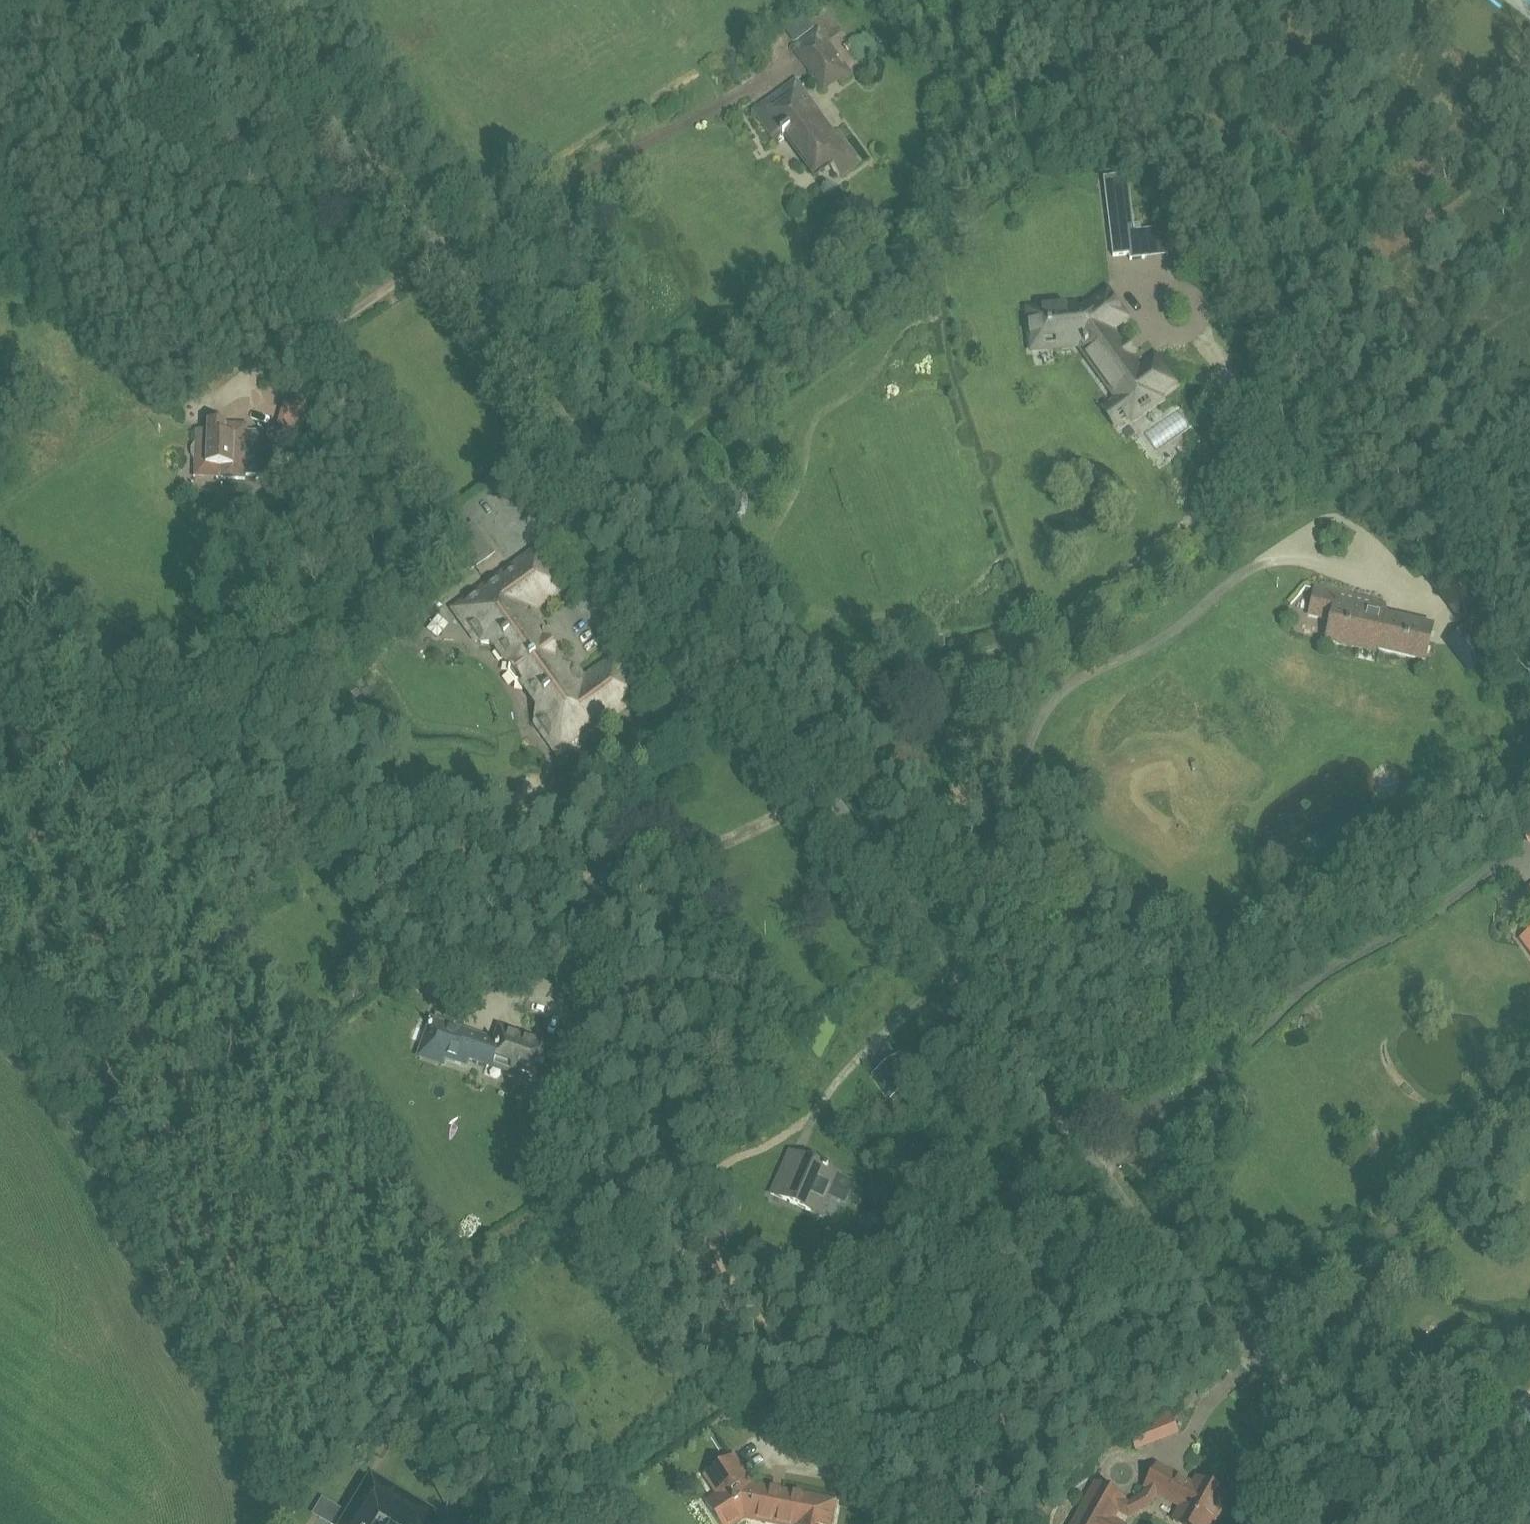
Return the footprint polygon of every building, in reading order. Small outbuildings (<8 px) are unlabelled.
[(843,82),(854,73),(847,63),(844,65),(837,56),(840,55),(819,26),(792,46),(823,91),(840,79),(843,82)] [(779,141),(785,136),(789,133),(816,170),(830,160),(842,176),(861,161),(844,137),(837,142),(804,96),(793,104),(788,97),(791,95),(788,89),(774,99),(774,100),(758,112),(779,141)] [(1130,260),(1146,258),(1143,230),(1136,231),(1128,175),(1104,178),(1114,257),(1129,255),(1130,260)] [(1164,228),(1143,230),(1146,258),(1168,256),(1164,228)] [(1110,369),(1101,376),(1117,398),(1103,408),(1116,428),(1131,418),(1132,420),(1160,400),(1157,396),(1173,384),(1155,359),(1139,371),(1110,330),(1126,318),(1109,294),(1084,311),(1078,312),(1057,314),(1056,310),(1030,313),(1033,351),(1059,348),(1061,350),(1072,349),(1074,346),(1080,346),(1085,345),(1085,347),(1090,347),(1090,345),(1093,345),(1110,369)] [(309,401),(290,396),(281,431),(299,437),(309,401)] [(195,459),(195,465),(222,466),(222,478),(246,478),(246,474),(261,475),(257,478),(258,479),(261,477),(263,475),(266,472),(269,467),(272,461),(273,456),(274,451),(273,447),(273,444),(271,438),(269,434),(267,431),(263,426),(259,423),(258,424),(261,426),(264,430),(248,429),(248,423),(209,423),(208,430),(196,430),(195,443),(193,446),(192,449),(192,452),(193,456),(195,459)] [(537,470),(549,462),(543,454),(531,462),(537,470)] [(471,529),(450,544),(468,568),(489,553),(471,529)] [(537,551),(531,556),(529,553),(517,562),(519,565),(466,603),(457,609),(470,626),(483,645),(495,647),(509,666),(510,666),(508,673),(516,683),(523,684),(523,686),(537,705),(535,720),(547,736),(561,757),(570,750),(609,722),(607,719),(640,696),(615,660),(584,682),(573,668),(559,665),(556,661),(543,643),(544,641),(538,633),(540,620),(531,608),(562,586),(537,551)] [(1529,613),(1529,587),(1519,592),(1529,613)] [(1309,615),(1331,620),(1326,641),(1375,652),(1376,649),(1425,660),(1433,628),(1386,617),(1388,606),(1373,603),(1315,589),(1309,615)] [(1461,660),(1481,646),(1467,627),(1447,641),(1461,660)] [(431,1019),(423,1045),(442,1052),(441,1056),(445,1058),(466,1065),(468,1058),(486,1064),(494,1041),(476,1035),(452,1027),(454,1022),(437,1016),(435,1021),(431,1019)] [(499,1026),(494,1041),(486,1064),(487,1065),(489,1059),(502,1063),(500,1069),(539,1083),(554,1039),(539,1034),(536,1043),(532,1042),(522,1039),(524,1035),(499,1026)] [(920,1076),(902,1052),(872,1075),(890,1099),(920,1076)] [(817,1197),(829,1202),(831,1198),(844,1204),(854,1181),(840,1175),(841,1173),(826,1167),(829,1160),(811,1152),(808,1158),(805,1157),(801,1165),(786,1159),(778,1178),(771,1193),(811,1210),(817,1197)] [(378,1433),(365,1424),(357,1435),(370,1444),(378,1433)] [(788,1492),(754,1485),(735,1455),(702,1476),(714,1495),(704,1501),(718,1523),(734,1523),(746,1516),(774,1522),(786,1523),(829,1523),(834,1501),(788,1492)] [(1080,1506),(1069,1523),(1126,1523),(1116,1519),(1119,1515),(1129,1519),(1152,1506),(1157,1497),(1178,1508),(1170,1520),(1177,1523),(1216,1523),(1231,1495),(1195,1475),(1192,1481),(1158,1461),(1141,1489),(1144,1490),(1141,1494),(1129,1501),(1127,1500),(1128,1499),(1095,1480),(1080,1506)] [(341,1510),(332,1523),(389,1523),(393,1517),(403,1523),(439,1523),(441,1521),(372,1480),(350,1516),(341,1510)]
